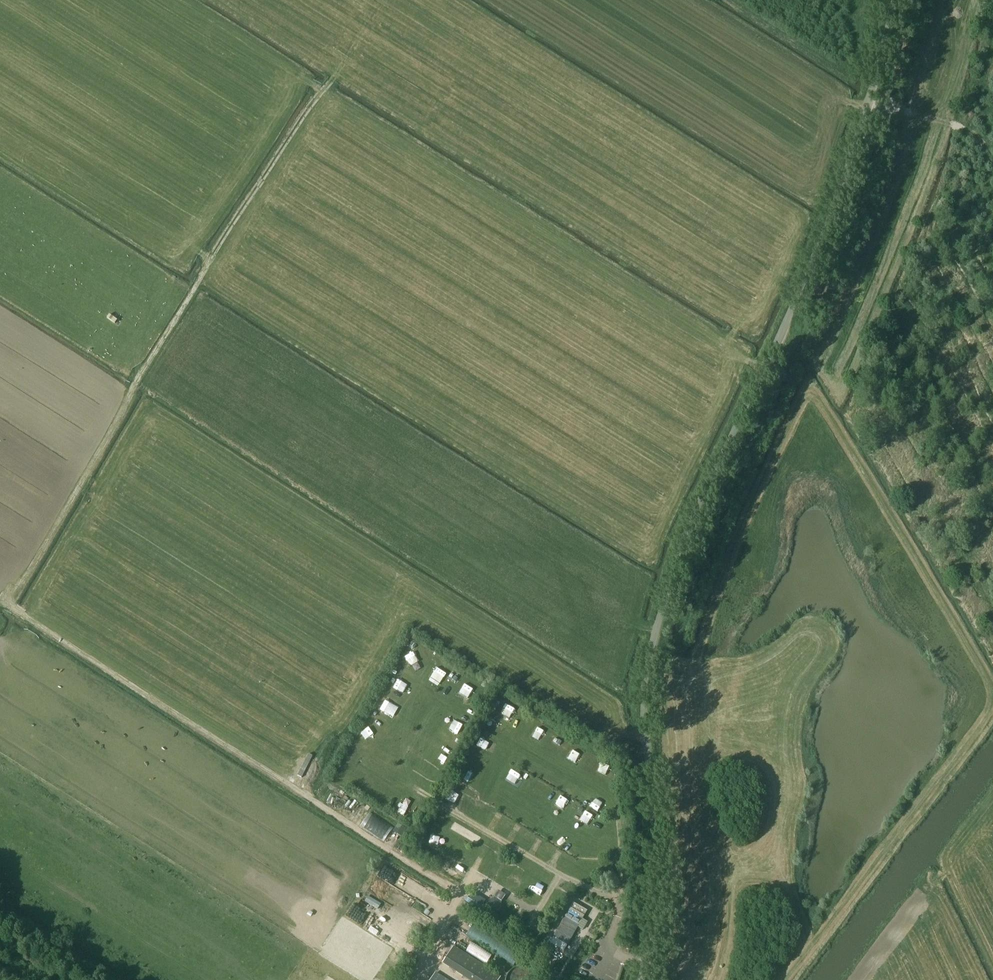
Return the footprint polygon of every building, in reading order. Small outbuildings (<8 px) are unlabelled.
[(384,697),(379,707),(391,712),(395,702),(384,697)] [(501,715),(512,718),(515,707),(504,704),(501,715)] [(531,735),(540,740),(545,731),(537,726),(531,735)] [(568,759),(576,763),(580,753),(572,750),(568,759)] [(465,768),(461,777),(470,782),(474,773),(465,768)] [(575,796),(579,787),(573,783),(568,793),(575,796)] [(561,795),(555,806),(564,810),(570,800),(561,795)] [(589,825),(594,814),(585,810),(580,820),(589,825)] [(368,814),(361,828),(386,841),(393,828),(368,814)] [(441,840),(434,853),(443,858),(450,845),(441,840)] [(553,850),(550,859),(558,862),(561,853),(553,850)] [(574,903),(554,938),(568,946),(587,911),(574,903)] [(472,927),(469,933),(478,938),(481,932),(472,927)] [(467,952),(488,964),(494,955),(472,943),(467,952)] [(467,979),(499,979),(501,977),(453,946),(442,964),(467,979)]
